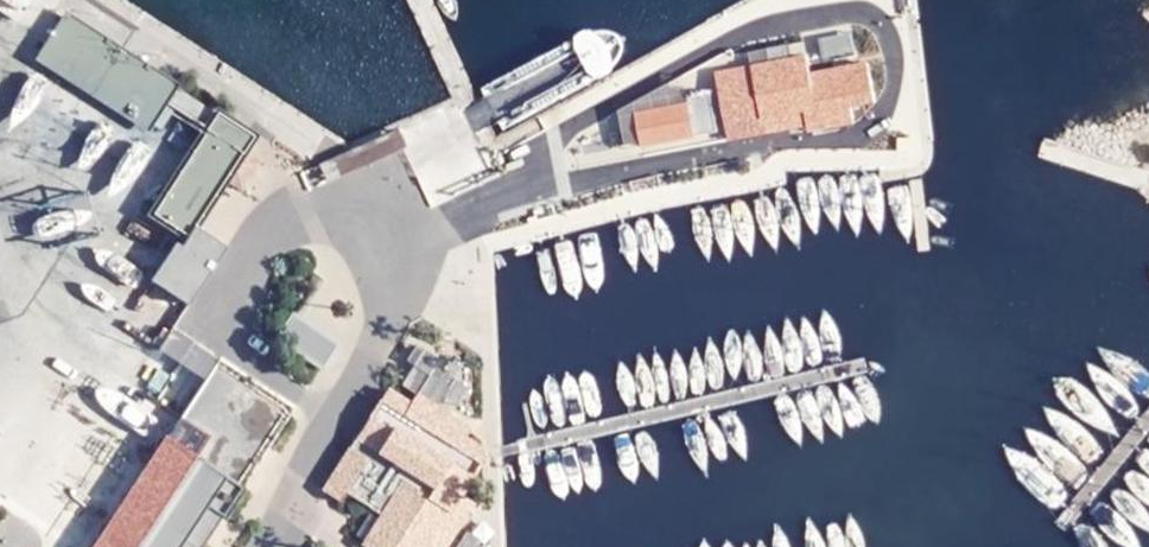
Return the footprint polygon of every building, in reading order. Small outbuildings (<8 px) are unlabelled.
[(16,15),(25,0),(0,0),(0,6),(16,15)] [(187,237),(255,134),(68,12),(37,56),(146,128),(150,123),(160,129),(176,108),(208,129),(152,213),(187,237)] [(805,55),(713,73),(726,138),(804,122),(802,112),(816,110),(808,71),(805,55)] [(853,127),(849,106),(874,101),(865,59),(808,71),(816,110),(802,112),(804,122),(807,136),(853,127)] [(708,90),(686,94),(694,134),(716,130),(708,90)] [(686,102),(631,113),(638,146),(693,135),(686,102)] [(188,302),(225,247),(195,227),(182,246),(176,242),(152,279),(188,302)] [(288,315),(273,338),(321,370),(336,347),(288,315)] [(461,407),(475,374),(414,347),(399,381),(461,407)] [(290,408),(217,358),(180,413),(253,462),(290,408)] [(340,497),(345,488),(383,512),(364,543),(370,546),(450,546),(488,487),(470,475),(487,450),(465,434),(470,425),(416,392),(410,400),(385,385),(323,487),(340,497)] [(177,415),(91,546),(202,546),(254,465),(177,415)]
